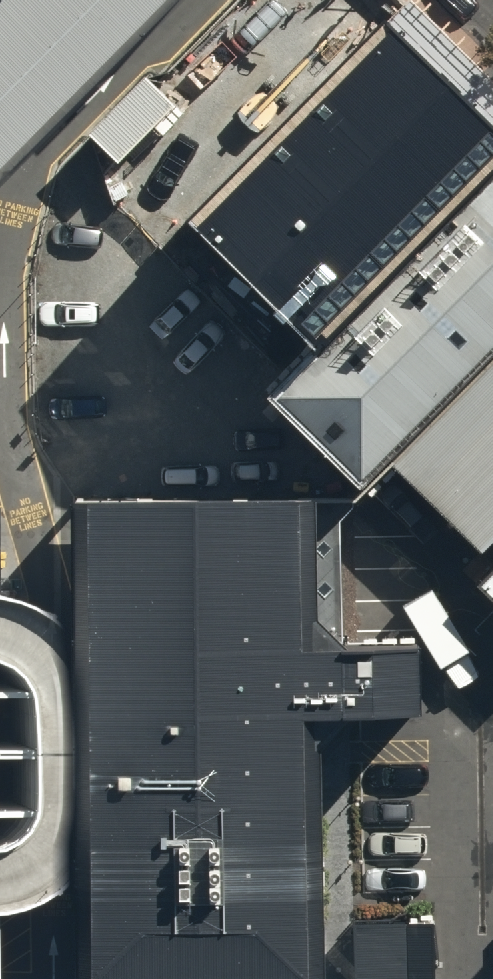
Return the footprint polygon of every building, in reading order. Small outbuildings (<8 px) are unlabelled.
[(134,0),(0,0),(0,138),(134,0)] [(310,349),(492,165),(492,127),(386,22),(184,225),(310,349)] [(360,490),(388,462),(492,357),(492,165),(310,349),(264,396),(360,490)] [(388,462),(475,548),(492,531),(492,357),(388,462)] [(413,487),(388,462),(360,490),(331,520),(356,544),(413,487)] [(76,487),(81,978),(322,978),(315,711),(353,711),(422,710),(422,638),(316,639),(314,488),(243,489),(76,487)] [(478,581),(492,596),(492,566),(478,581)] [(354,920),(355,978),(409,978),(407,920),(354,920)]
